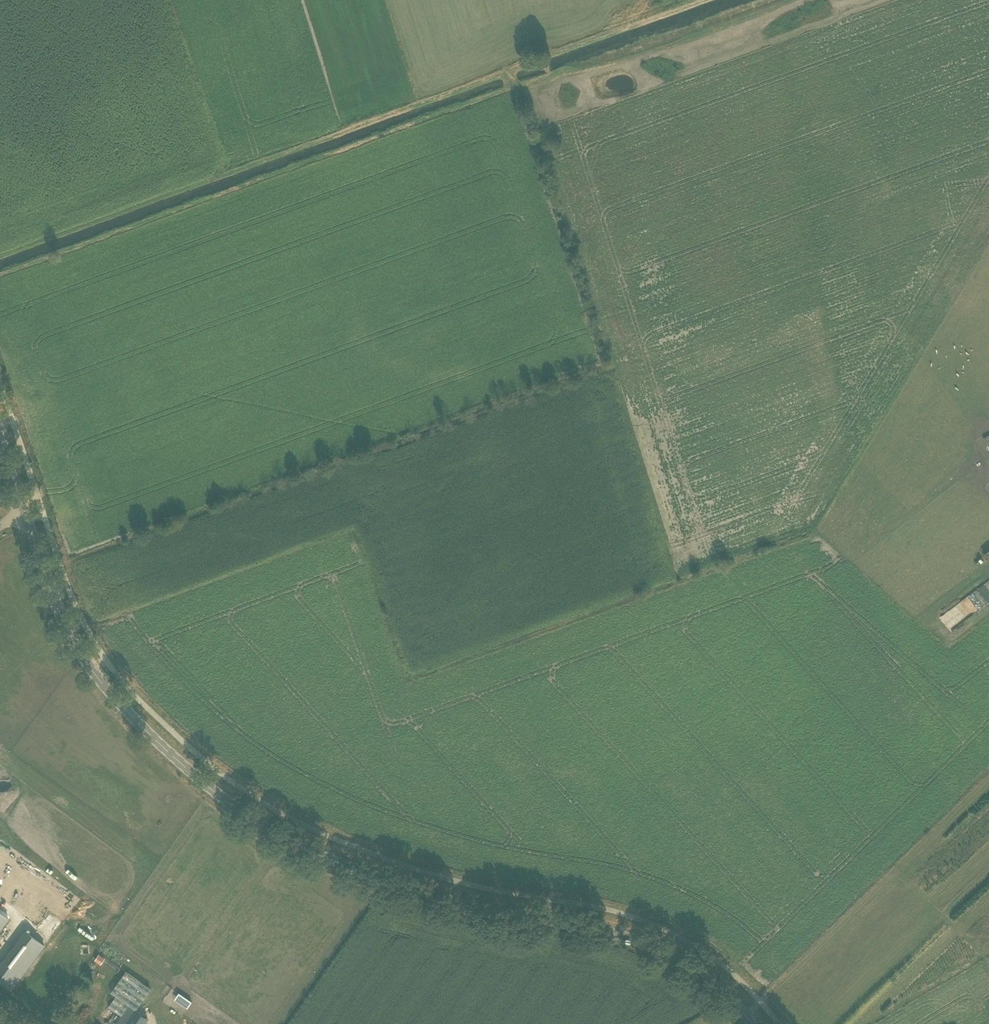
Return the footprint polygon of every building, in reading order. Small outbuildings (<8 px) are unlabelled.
[(988,600),(988,581),(973,590),(980,604),(988,600)] [(9,919),(0,913),(0,931),(9,919)] [(24,932),(0,964),(0,982),(11,990),(44,946),(24,932)] [(99,954),(94,960),(100,964),(105,958),(99,954)] [(148,1019),(136,1010),(140,1004),(150,989),(125,972),(110,993),(116,996),(108,1007),(112,1009),(120,1015),(114,1023),(144,1023),(148,1019)]
